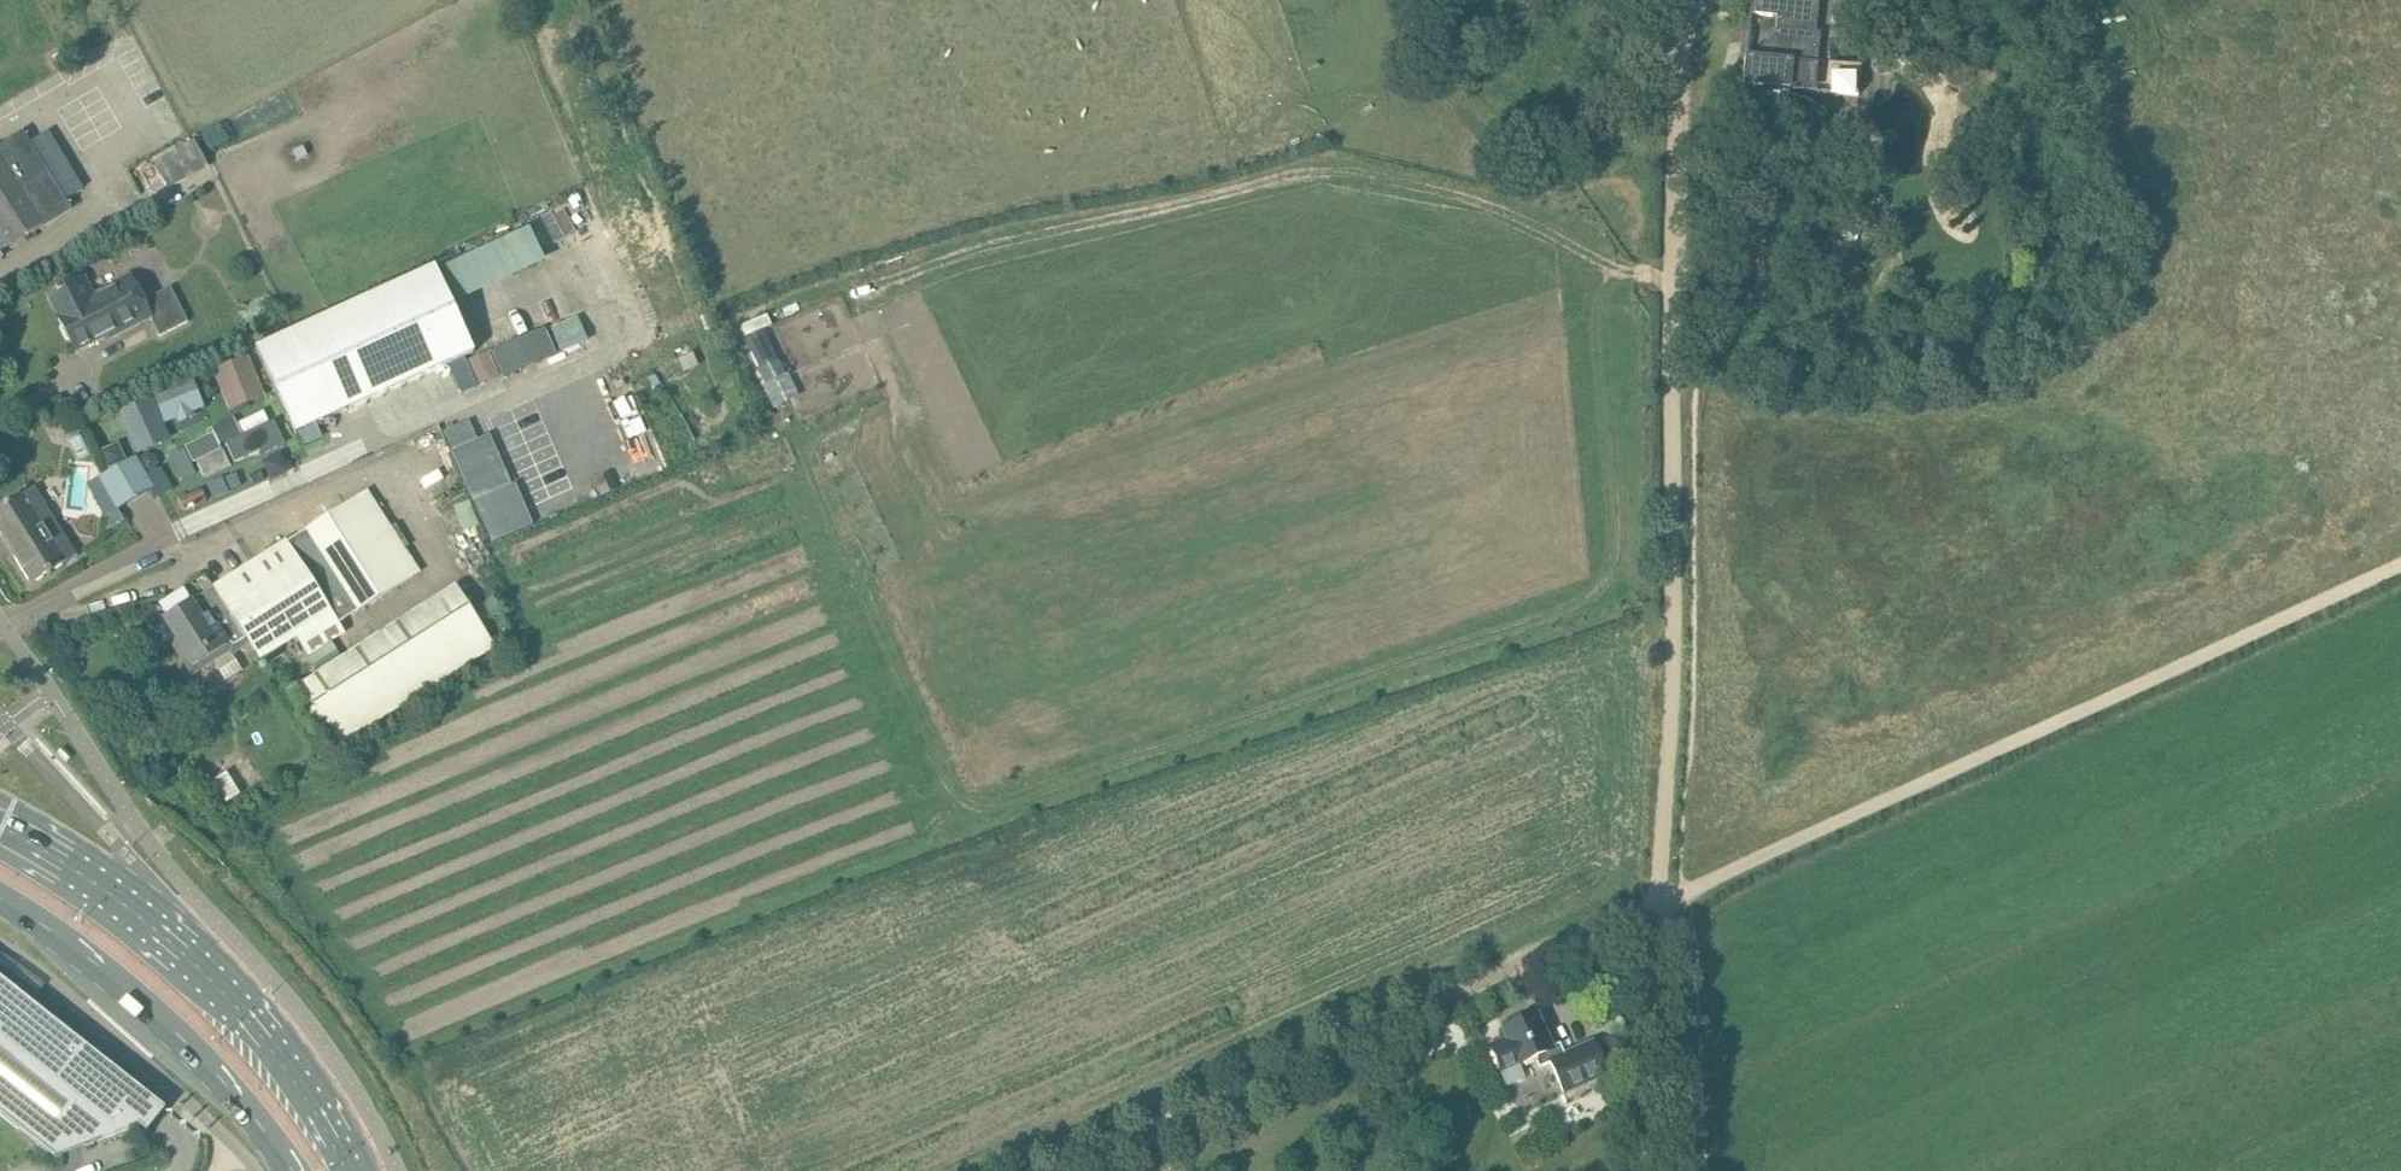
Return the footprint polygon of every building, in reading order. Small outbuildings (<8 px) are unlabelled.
[(1742,88),(1812,93),(1813,89),(1825,90),(1857,94),(1860,64),(1816,59),(1819,31),(1815,31),(1818,0),(1752,0),(1750,14),(1778,18),(1776,33),(1775,36),(1775,37),(1774,37),(1774,38),(1773,38),(1773,39),(1772,40),(1771,41),(1769,42),(1767,43),(1767,44),(1766,44),(1765,45),(1764,46),(1763,47),(1762,48),(1761,49),(1760,51),(1760,53),(1759,54),(1759,56),(1758,57),(1758,58),(1746,57),(1742,88)] [(24,132),(0,147),(0,254),(43,227),(41,223),(69,205),(61,191),(24,132)] [(210,164),(195,139),(154,161),(169,187),(210,164)] [(257,350),(296,436),(475,353),(436,268),(257,350)] [(189,321),(173,286),(144,300),(132,278),(94,297),(85,279),(49,298),(59,318),(58,318),(76,352),(115,332),(117,335),(152,317),(161,334),(189,321)] [(557,350),(584,340),(574,314),(548,324),(557,350)] [(545,329),(492,352),(503,378),(557,354),(545,329)] [(489,352),(468,362),(479,387),(500,377),(489,352)] [(213,372),(230,412),(265,397),(249,357),(213,372)] [(462,395),(479,387),(466,359),(449,367),(462,395)] [(177,421),(179,426),(195,419),(193,414),(204,409),(193,383),(155,399),(166,425),(177,421)] [(134,451),(168,436),(152,400),(119,415),(134,451)] [(241,438),(232,419),(210,430),(211,433),(219,448),(224,445),(241,438)] [(241,438),(224,445),(233,464),(257,453),(259,457),(283,446),(272,423),(241,438)] [(469,424),(444,435),(454,458),(479,447),(469,424)] [(495,441),(455,459),(474,502),(514,484),(495,441)] [(125,464),(119,452),(113,448),(99,454),(107,472),(125,464)] [(224,451),(210,457),(216,471),(230,465),(224,451)] [(133,460),(97,481),(115,514),(152,493),(144,479),(133,460)] [(197,475),(192,463),(178,470),(184,482),(197,475)] [(161,470),(144,479),(152,493),(157,501),(173,491),(161,470)] [(261,472),(252,476),(256,485),(265,481),(261,472)] [(612,473),(596,479),(602,496),(619,490),(612,473)] [(514,484),(475,502),(494,545),(533,527),(514,484)] [(68,540),(36,489),(0,512),(0,533),(32,584),(66,562),(56,547),(68,540)] [(182,589),(160,603),(169,617),(165,620),(167,622),(177,637),(192,660),(196,665),(228,644),(229,646),(244,636),(250,645),(261,663),(301,638),(310,653),(328,642),(320,629),(339,618),(419,571),(403,547),(390,525),(369,493),(287,542),(214,589),(192,603),(182,589)] [(456,585),(293,689),(333,752),(496,648),(456,585)] [(54,1156),(62,1153),(66,1152),(138,1125),(147,1132),(165,1109),(150,1097),(0,973),(0,1114),(54,1156)] [(1493,1039),(1492,1045),(1488,1047),(1502,1074),(1507,1086),(1526,1078),(1522,1067),(1538,1059),(1540,1065),(1550,1060),(1564,1094),(1611,1075),(1596,1039),(1564,1052),(1560,1042),(1553,1045),(1538,1015),(1502,1032),(1505,1039),(1504,1039),(1499,1036),(1493,1039)]
